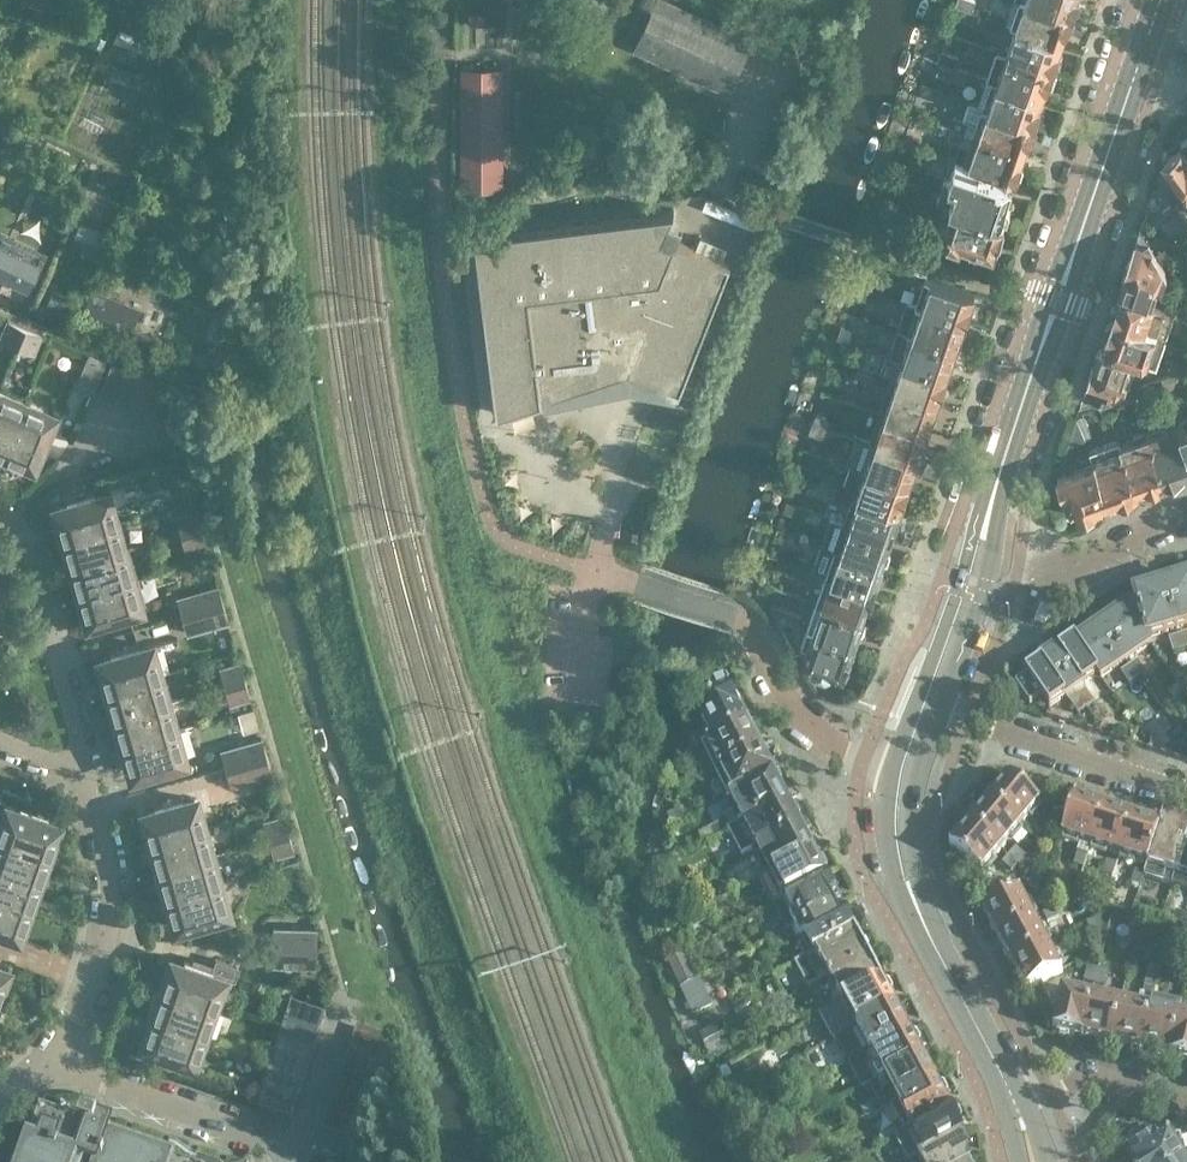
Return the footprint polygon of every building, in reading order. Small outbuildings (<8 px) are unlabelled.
[(605,0),(590,0),(587,6),(599,12),(605,0)] [(634,48),(728,91),(752,37),(672,0),(657,0),(640,36),(634,48)] [(956,6),(971,11),(975,0),(958,0),(956,6)] [(1012,25),(1017,26),(1050,38),(1062,42),(1068,23),(1074,22),(1076,16),(1059,11),(1026,0),(1021,0),(1012,25)] [(1059,11),(1076,16),(1077,14),(1073,9),(1075,6),(1080,4),(1082,0),(1026,0),(1059,11)] [(980,13),(976,24),(996,31),(999,20),(980,13)] [(470,14),(470,26),(474,26),(484,26),(484,24),(484,14),(470,14)] [(1017,26),(1008,53),(1055,68),(1054,67),(1056,60),(1062,58),(1064,51),(1061,46),(1062,42),(1050,38),(1017,26)] [(941,51),(938,61),(957,68),(961,58),(941,51)] [(999,51),(990,79),(998,81),(1043,97),(1049,81),(1054,80),(1057,72),(1055,68),(1008,53),(999,51)] [(938,61),(933,74),(961,84),(966,71),(957,68),(938,61)] [(501,69),(463,69),(463,186),(490,187),(501,186),(501,148),(501,103),(501,69)] [(990,79),(981,106),(1037,125),(1035,122),(1036,118),(1042,116),(1044,109),(1041,104),(1043,97),(998,81),(990,79)] [(955,118),(952,127),(979,136),(1012,147),(1025,151),(1030,136),(1035,134),(1038,127),(1037,125),(981,106),(972,103),(966,122),(955,118)] [(549,124),(559,127),(563,114),(553,112),(549,124)] [(952,127),(949,137),(949,138),(963,142),(957,159),(970,163),(981,168),(1003,175),(1015,180),(1016,175),(1022,174),(1024,166),(1021,161),(1025,151),(1012,147),(979,136),(952,127)] [(1184,141),(1184,145),(1184,147),(1169,156),(1167,163),(1162,166),(1183,199),(1186,196),(1186,139),(1184,141)] [(942,189),(938,200),(946,203),(951,205),(954,206),(959,208),(1001,221),(1003,217),(1009,214),(1011,206),(1008,200),(1013,184),(1005,181),(980,172),(981,168),(970,163),(957,159),(955,163),(950,180),(946,178),(942,189)] [(923,186),(908,180),(905,189),(920,194),(923,186)] [(1164,210),(1153,193),(1151,198),(1142,223),(1142,224),(1164,210)] [(1183,199),(1173,206),(1186,229),(1186,196),(1183,199)] [(946,203),(935,237),(948,241),(961,245),(962,241),(973,244),(973,246),(978,247),(979,246),(992,251),(996,238),(1001,235),(1003,229),(1001,223),(1001,221),(959,208),(954,206),(951,205),(946,203)] [(731,261),(676,240),(664,235),(671,218),(674,209),(476,233),(498,413),(543,398),(629,369),(680,389),(731,261)] [(888,242),(893,227),(879,222),(873,237),(888,242)] [(1156,251),(1163,246),(1157,237),(1150,241),(1156,251)] [(1122,287),(1120,292),(1153,303),(1159,285),(1163,286),(1168,273),(1153,247),(1137,241),(1126,272),(1129,273),(1126,284),(1122,287)] [(5,281),(3,283),(26,294),(40,266),(0,247),(0,279),(5,281)] [(1161,251),(1166,259),(1172,255),(1166,247),(1161,251)] [(912,271),(898,266),(895,276),(909,281),(912,271)] [(926,276),(917,302),(923,304),(942,311),(962,318),(968,320),(969,319),(972,311),(971,307),(976,292),(951,284),(932,277),(926,276)] [(874,288),(856,281),(852,293),(871,300),(874,288)] [(85,309),(133,329),(143,305),(95,284),(85,309)] [(1114,316),(1113,319),(1157,334),(1166,337),(1172,320),(1175,311),(1166,308),(1153,303),(1120,292),(1119,293),(1120,298),(1119,301),(1115,305),(1113,311),(1114,316)] [(910,300),(901,327),(908,329),(914,331),(933,338),(959,346),(958,344),(966,322),(968,320),(962,318),(942,311),(923,304),(917,302),(910,300)] [(1105,332),(1103,339),(1104,343),(1103,345),(1117,350),(1148,361),(1157,364),(1166,337),(1157,334),(1113,319),(1109,329),(1105,332)] [(15,348),(23,328),(6,321),(0,337),(0,342),(15,348)] [(840,335),(860,342),(867,345),(869,339),(862,336),(864,331),(844,324),(840,335)] [(23,328),(15,348),(31,355),(39,335),(23,328)] [(908,329),(898,357),(904,359),(904,358),(924,365),(948,373),(953,358),(957,356),(959,348),(959,346),(933,338),(914,331),(908,329)] [(1084,393),(1078,409),(1096,402),(1101,401),(1102,399),(1105,398),(1111,395),(1127,389),(1128,388),(1132,376),(1128,374),(1134,358),(1147,362),(1148,361),(1117,350),(1103,345),(1102,348),(1098,351),(1096,358),(1097,363),(1096,365),(1094,365),(1084,393)] [(888,353),(881,372),(892,376),(889,383),(895,385),(939,400),(943,388),(946,386),(949,378),(948,374),(948,373),(924,365),(904,358),(904,359),(898,357),(888,353)] [(73,388),(90,395),(104,362),(87,355),(73,388)] [(1171,357),(1168,367),(1179,371),(1186,368),(1186,362),(1171,357)] [(858,372),(873,377),(876,367),(861,362),(858,372)] [(96,397),(113,404),(126,371),(109,364),(96,397)] [(126,371),(113,404),(129,411),(143,378),(126,371)] [(1178,371),(1163,377),(1168,390),(1170,389),(1179,374),(1178,371)] [(865,374),(860,388),(885,396),(880,411),(886,413),(929,428),(930,425),(934,423),(936,415),(935,411),(939,400),(895,385),(889,383),(865,374)] [(129,411),(146,418),(160,385),(143,378),(129,411)] [(1151,381),(1134,387),(1138,398),(1154,392),(1151,381)] [(177,391),(160,385),(146,418),(163,425),(177,391)] [(1127,389),(1111,395),(1115,405),(1135,397),(1132,388),(1127,389)] [(0,390),(0,452),(2,453),(22,405),(23,406),(25,400),(0,390)] [(177,391),(163,425),(180,432),(193,398),(177,391)] [(849,410),(863,416),(867,406),(852,401),(849,410)] [(22,405),(2,453),(30,465),(34,454),(40,457),(51,429),(46,427),(50,417),(23,406),(22,405)] [(880,411),(871,438),(876,440),(920,455),(929,428),(886,413),(880,411)] [(1073,436),(1069,445),(1076,442),(1089,437),(1082,420),(1081,418),(1078,419),(1077,416),(1071,434),(1073,436)] [(1149,429),(1150,433),(1166,478),(1168,477),(1172,480),(1182,476),(1183,472),(1186,470),(1186,442),(1180,422),(1167,427),(1162,424),(1149,429)] [(1134,438),(1122,442),(1138,488),(1149,484),(1153,487),(1163,483),(1164,479),(1166,478),(1150,433),(1149,429),(1135,434),(1134,438)] [(859,434),(849,461),(852,462),(861,465),(867,467),(871,469),(886,474),(911,482),(915,470),(919,467),(921,459),(920,455),(876,440),(871,438),(859,434)] [(805,446),(820,451),(823,441),(808,436),(805,446)] [(1120,440),(1092,450),(1093,453),(1096,462),(1097,462),(1107,490),(1110,500),(1121,496),(1126,499),(1134,496),(1135,491),(1138,490),(1138,488),(1122,442),(1121,440),(1120,440)] [(159,466),(171,508),(191,502),(179,460),(159,466)] [(852,462),(845,482),(855,486),(852,495),(853,495),(857,496),(860,497),(876,503),(900,511),(901,511),(905,498),(909,495),(912,487),(910,483),(911,482),(886,474),(871,469),(867,467),(861,465),(852,462)] [(1096,462),(1059,475),(1065,492),(1064,495),(1064,496),(1064,497),(1068,510),(1073,513),(1078,512),(1079,511),(1079,512),(1081,512),(1085,514),(1092,511),(1094,506),(1110,500),(1107,490),(1097,462),(1096,462)] [(799,463),(795,473),(810,478),(814,468),(799,463)] [(795,473),(792,483),(806,488),(810,478),(795,473)] [(54,510),(63,539),(113,524),(113,523),(105,495),(94,498),(92,493),(63,501),(65,507),(54,510)] [(853,495),(845,520),(851,522),(872,529),(891,536),(892,532),(897,531),(899,523),(896,520),(900,511),(876,503),(860,497),(857,496),(853,495)] [(784,509),(798,513),(801,504),(787,499),(784,509)] [(174,518),(178,534),(199,528),(194,512),(174,518)] [(831,515),(822,541),(836,546),(842,548),(864,555),(882,561),(883,558),(887,558),(890,550),(887,547),(891,536),(872,529),(851,522),(845,520),(831,515)] [(60,550),(65,568),(127,550),(118,522),(113,523),(113,524),(63,539),(65,548),(60,550)] [(199,528),(178,534),(183,551),(204,545),(199,528)] [(816,558),(813,567),(819,569),(827,572),(833,574),(855,582),(873,588),(877,576),(881,575),(884,567),(881,564),(882,561),(864,555),(842,548),(836,546),(822,541),(816,558)] [(127,550),(65,568),(71,586),(76,584),(79,594),(129,579),(129,580),(135,578),(127,550)] [(803,553),(800,563),(813,567),(816,558),(803,553)] [(800,563),(796,572),(815,579),(819,569),(813,567),(800,563)] [(827,572),(818,599),(824,601),(864,615),(865,612),(869,611),(871,603),(869,600),(873,588),(855,582),(833,574),(827,572)] [(129,579),(79,594),(87,623),(98,619),(99,625),(128,617),(127,611),(137,608),(129,580),(129,579)] [(1162,589),(1174,634),(1186,630),(1186,581),(1162,589)] [(175,600),(180,617),(222,606),(216,588),(175,600)] [(1137,601),(1134,603),(1146,642),(1152,640),(1174,634),(1162,589),(1135,597),(1137,601)] [(818,599),(808,626),(814,628),(854,642),(859,629),(863,628),(866,620),(863,617),(864,615),(824,601),(818,599)] [(1134,603),(1100,625),(1127,665),(1129,667),(1137,679),(1146,674),(1138,662),(1143,658),(1141,655),(1154,646),(1152,640),(1146,642),(1134,603)] [(222,606),(180,617),(185,635),(226,623),(222,606)] [(1100,625),(1077,640),(1099,674),(1097,675),(1102,682),(1127,665),(1100,625)] [(804,654),(802,658),(815,663),(818,671),(823,673),(832,669),(844,673),(849,657),(853,656),(856,648),(853,645),(854,642),(814,628),(808,626),(801,649),(804,654)] [(1186,634),(1175,637),(1180,650),(1186,648),(1186,638),(1186,634)] [(1180,650),(1175,637),(1165,640),(1170,653),(1180,650)] [(1059,645),(1049,652),(1074,690),(1076,693),(1077,693),(1087,707),(1095,701),(1085,687),(1087,685),(1086,683),(1097,675),(1099,674),(1077,640),(1076,640),(1075,640),(1062,649),(1061,647),(1059,645)] [(98,662),(106,691),(157,677),(157,676),(148,648),(138,651),(136,645),(107,654),(109,659),(98,662)] [(1027,674),(1016,683),(1030,704),(1042,696),(1050,708),(1064,697),(1074,690),(1049,652),(1039,659),(1040,662),(1026,672),(1027,674)] [(218,670),(223,688),(243,682),(238,664),(218,670)] [(1129,667),(1121,673),(1129,685),(1137,679),(1129,667)] [(104,702),(109,720),(170,703),(162,674),(157,676),(157,677),(106,691),(109,700),(104,702)] [(243,682),(223,688),(227,705),(248,699),(243,682)] [(702,723),(703,726),(693,751),(707,743),(711,741),(749,720),(743,709),(746,705),(737,688),(719,682),(702,723)] [(1076,693),(1069,698),(1079,713),(1087,707),(1077,693),(1076,693)] [(120,737),(122,746),(173,732),(178,731),(170,703),(109,720),(114,738),(120,737)] [(245,729),(261,725),(255,704),(239,709),(245,729)] [(749,720),(711,741),(707,743),(720,769),(762,746),(759,739),(760,735),(757,728),(752,727),(749,720)] [(173,732),(122,746),(131,775),(141,772),(143,777),(172,769),(170,763),(181,760),(173,732)] [(219,752),(224,770),(265,758),(260,740),(219,752)] [(762,746),(720,769),(733,794),(774,772),(776,771),(772,765),(774,761),(770,754),(766,753),(762,746)] [(265,758),(224,770),(229,787),(270,775),(265,758)] [(698,769),(685,776),(690,785),(703,778),(698,769)] [(733,794),(730,796),(731,797),(730,797),(743,822),(788,797),(784,790),(786,786),(782,779),(778,778),(774,772),(733,794)] [(997,790),(990,798),(1022,825),(1040,803),(1008,776),(1006,778),(1003,778),(997,785),(997,790)] [(45,854),(55,825),(44,822),(46,816),(37,813),(39,807),(24,801),(25,797),(1,789),(0,792),(0,807),(5,809),(0,824),(0,838),(45,854)] [(716,791),(702,797),(708,807),(721,800),(716,791)] [(1076,796),(1062,837),(1081,843),(1077,853),(1079,854),(1088,857),(1091,846),(1105,806),(1076,796)] [(743,822),(728,830),(741,856),(756,848),(794,827),(803,822),(804,820),(800,813),(796,812),(788,797),(743,822)] [(142,815),(150,843),(201,829),(200,828),(192,800),(182,803),(180,798),(151,806),(153,812),(142,815)] [(977,813),(968,823),(1001,851),(1022,825),(990,798),(986,802),(983,802),(977,809),(977,813)] [(957,806),(954,809),(965,818),(968,815),(957,806)] [(1105,806),(1091,846),(1121,856),(1134,815),(1105,806)] [(679,809),(669,814),(673,823),(683,818),(679,809)] [(1134,815),(1121,856),(1149,866),(1162,824),(1161,824),(1134,815)] [(1149,866),(1145,876),(1172,885),(1176,875),(1186,841),(1186,823),(1165,816),(1161,824),(1162,824),(1149,866)] [(262,823),(267,840),(287,834),(283,817),(262,823)] [(722,820),(707,828),(712,838),(728,830),(722,820)] [(794,827),(756,848),(770,874),(807,854),(815,849),(811,841),(813,837),(809,830),(805,829),(802,824),(803,822),(794,827)] [(1001,851),(968,823),(961,832),(957,833),(953,838),(953,842),(951,845),(983,872),(1001,851)] [(1047,835),(1036,826),(1030,834),(1040,843),(1047,835)] [(148,854),(153,873),(214,855),(206,827),(200,828),(201,829),(150,843),(153,853),(148,854)] [(287,834),(267,840),(272,858),(292,852),(287,834)] [(41,883),(47,865),(42,863),(45,854),(0,838),(0,868),(41,883)] [(1176,875),(1172,885),(1186,889),(1186,841),(1176,875)] [(770,874),(762,879),(776,905),(782,902),(788,898),(788,897),(820,880),(827,876),(829,875),(831,871),(827,864),(823,863),(815,849),(807,854),(770,874)] [(1028,860),(1017,851),(1011,859),(1022,867),(1028,860)] [(1077,889),(1083,870),(1088,857),(1079,854),(1074,867),(1076,868),(1071,885),(1077,889)] [(214,855),(153,873),(158,891),(164,889),(166,899),(222,883),(214,855)] [(1022,867),(1011,859),(1005,867),(1015,875),(1022,867)] [(1104,877),(1113,880),(1117,867),(1108,864),(1104,877)] [(26,908),(29,899),(34,901),(41,883),(0,868),(0,899),(26,908)] [(755,868),(737,878),(743,888),(761,879),(755,868)] [(676,890),(692,882),(687,870),(670,879),(676,890)] [(1132,886),(1140,889),(1145,876),(1136,873),(1132,886)] [(788,897),(788,898),(782,902),(790,917),(796,927),(801,925),(841,903),(827,876),(788,897)] [(1035,876),(1027,886),(1035,893),(1043,882),(1035,876)] [(222,883),(166,899),(175,927),(185,924),(187,930),(216,922),(214,916),(225,913),(224,909),(229,908),(222,883)] [(1021,891),(983,911),(989,921),(988,924),(992,932),(995,934),(998,938),(1036,918),(1021,891)] [(3,938),(5,932),(16,936),(26,908),(0,899),(0,937),(3,938)] [(841,903),(801,925),(796,927),(801,938),(810,954),(814,952),(817,951),(856,930),(855,928),(856,925),(853,919),(850,918),(847,914),(848,911),(845,906),(842,905),(841,903)] [(1055,906),(1044,914),(1049,922),(1061,915),(1055,906)] [(710,920),(704,908),(683,920),(689,931),(710,920)] [(1185,934),(1186,929),(1186,914),(1178,911),(1171,929),(1185,934)] [(1148,921),(1159,925),(1162,916),(1151,913),(1148,921)] [(1036,918),(998,938),(1003,948),(1002,951),(1006,958),(1009,960),(1012,965),(1050,945),(1036,918)] [(1099,918),(1087,924),(1091,933),(1103,927),(1099,918)] [(271,947),(315,949),(315,931),(272,929),(271,947)] [(856,930),(817,951),(814,952),(801,959),(815,985),(830,976),(870,955),(869,953),(870,950),(867,945),(863,944),(856,930)] [(786,933),(770,942),(774,951),(791,942),(786,933)] [(1050,945),(1012,965),(1016,973),(1016,977),(1020,984),(1023,986),(1025,991),(1064,970),(1050,945)] [(315,949),(271,947),(271,965),(314,967),(315,949)] [(683,955),(666,964),(680,990),(697,981),(683,955)] [(870,955),(830,976),(839,992),(831,996),(832,999),(815,1008),(819,1016),(822,1014),(844,1001),(884,981),(878,969),(879,966),(876,961),(872,960),(870,955)] [(170,962),(160,989),(160,990),(209,1007),(210,1006),(219,979),(209,975),(211,970),(182,960),(180,965),(170,962)] [(1087,969),(1084,982),(1094,984),(1096,971),(1087,969)] [(1147,970),(1142,994),(1152,997),(1155,983),(1157,972),(1147,970)] [(1096,971),(1094,984),(1103,987),(1106,973),(1096,971)] [(697,981),(680,990),(696,1021),(716,1010),(700,979),(697,981)] [(885,980),(884,981),(844,1001),(822,1014),(836,1040),(858,1027),(898,1005),(893,996),(895,990),(891,984),(886,983),(885,980)] [(145,1016),(150,1018),(150,1017),(200,1035),(205,1037),(215,1008),(210,1006),(209,1007),(160,990),(160,989),(155,987),(145,1016)] [(1062,988),(1057,1013),(1054,1029),(1083,1036),(1092,994),(1062,988)] [(302,1005),(321,1012),(325,1000),(307,993),(302,1005)] [(1092,994),(1083,1036),(1112,1042),(1121,1001),(1092,994)] [(1121,1001),(1112,1042),(1141,1048),(1150,1007),(1152,997),(1142,994),(1140,994),(1138,1004),(1121,1001)] [(284,1023),(318,1035),(325,1017),(291,1005),(284,1023)] [(898,1005),(858,1027),(865,1041),(837,1057),(843,1068),(871,1052),(871,1053),(912,1030),(907,1021),(908,1016),(905,1010),(900,1008),(898,1005)] [(1150,1007),(1141,1048),(1170,1055),(1179,1013),(1150,1007)] [(1170,1055),(1186,1059),(1186,1015),(1179,1013),(1170,1055)] [(150,1017),(150,1018),(141,1045),(151,1049),(149,1054),(178,1064),(179,1059),(190,1063),(200,1035),(150,1017)] [(701,1032),(700,1032),(706,1043),(729,1032),(723,1020),(701,1032)] [(279,1040),(312,1052),(318,1035),(284,1023),(279,1040)] [(350,1046),(384,1058),(390,1040),(356,1028),(350,1046)] [(912,1030),(871,1053),(843,1068),(856,1093),(926,1056),(921,1048),(923,1043),(920,1037),(915,1036),(912,1030)] [(725,1034),(706,1044),(714,1059),(733,1049),(725,1034)] [(279,1040),(273,1057),(307,1069),(312,1052),(279,1040)] [(350,1046),(344,1063),(378,1075),(384,1058),(350,1046)] [(926,1056),(876,1083),(885,1100),(869,1108),(874,1117),(892,1107),(899,1103),(939,1081),(934,1072),(936,1066),(933,1060),(927,1059),(926,1056)] [(273,1057),(267,1074),(301,1086),(307,1069),(273,1057)] [(378,1075),(344,1063),(338,1080),(372,1092),(378,1075)] [(731,1075),(726,1066),(719,1070),(724,1079),(731,1075)] [(261,1091),(295,1102),(301,1086),(267,1074),(261,1091)] [(332,1097),(366,1109),(372,1092),(338,1080),(332,1097)] [(740,1089),(736,1080),(727,1084),(732,1094),(740,1089)] [(939,1081),(899,1103),(892,1107),(900,1122),(879,1135),(884,1144),(904,1134),(912,1129),(953,1107),(948,1097),(949,1091),(946,1085),(941,1084),(939,1081)] [(327,1114),(360,1125),(366,1109),(332,1097),(327,1114)] [(953,1107),(912,1129),(904,1134),(913,1150),(917,1148),(921,1156),(925,1153),(926,1155),(962,1135),(965,1134),(960,1123),(962,1118),(958,1112),(953,1110),(952,1108),(953,1107)] [(741,1109),(734,1112),(738,1121),(745,1117),(741,1109)] [(360,1125),(327,1114),(320,1131),(354,1143),(360,1125)] [(24,1161),(171,1161),(108,1140),(111,1133),(97,1129),(99,1125),(83,1120),(80,1130),(40,1116),(24,1161)] [(751,1119),(739,1125),(748,1142),(760,1136),(751,1119)] [(1131,1158),(1132,1160),(1132,1161),(1182,1161),(1186,1160),(1169,1134),(1158,1141),(1153,1133),(1146,1132),(1131,1142),(1129,1149),(1134,1156),(1131,1158)] [(921,1156),(919,1157),(922,1161),(969,1161),(970,1161),(966,1154),(969,1148),(962,1135),(926,1155),(925,1153),(921,1156)]
